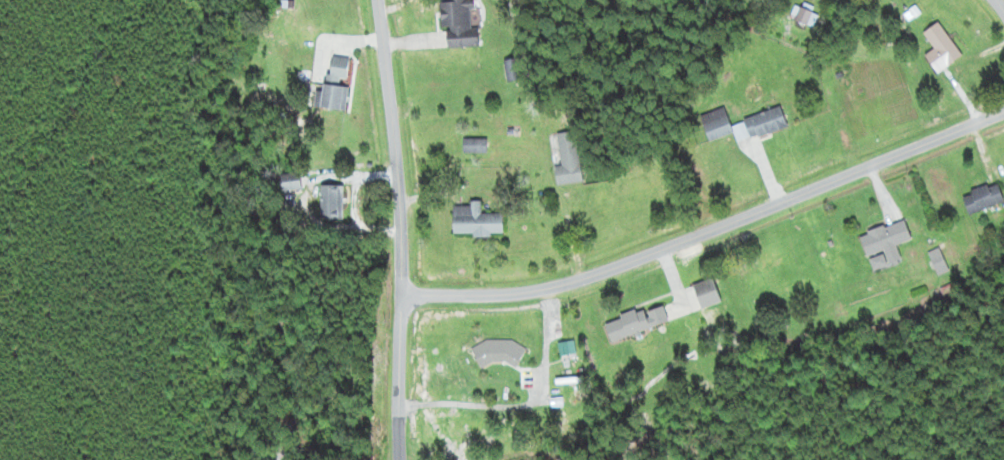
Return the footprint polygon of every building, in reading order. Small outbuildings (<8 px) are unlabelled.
[(441,29),(448,29),(449,48),(480,47),(480,29),(473,29),(473,0),(440,1),(441,29)] [(924,34),(936,49),(925,57),(938,74),(963,56),(938,23),(924,34)] [(347,111),(350,87),(347,87),(350,58),(332,56),(328,92),(318,91),(316,108),(347,111)] [(507,60),(507,81),(523,81),(523,60),(507,60)] [(788,129),(782,109),(730,124),(725,109),(701,116),(709,141),(736,133),(739,143),(788,129)] [(584,182),(578,132),(557,134),(561,166),(556,167),(558,185),(584,182)] [(488,153),(488,139),(464,139),(464,153),(488,153)] [(282,174),(282,190),(301,190),(302,175),(282,174)] [(970,215),(1003,202),(1003,199),(998,182),(963,195),(970,215)] [(345,186),(323,186),(323,218),(345,218),(345,186)] [(504,213),(482,212),(482,200),(471,200),(471,206),(454,206),(454,235),(504,235),(504,213)] [(872,270),(902,262),(897,245),(912,240),(906,220),(861,233),(872,270)] [(612,342),(670,323),(663,303),(606,322),(612,342)] [(477,341),(477,364),(522,365),(523,342),(477,341)]
